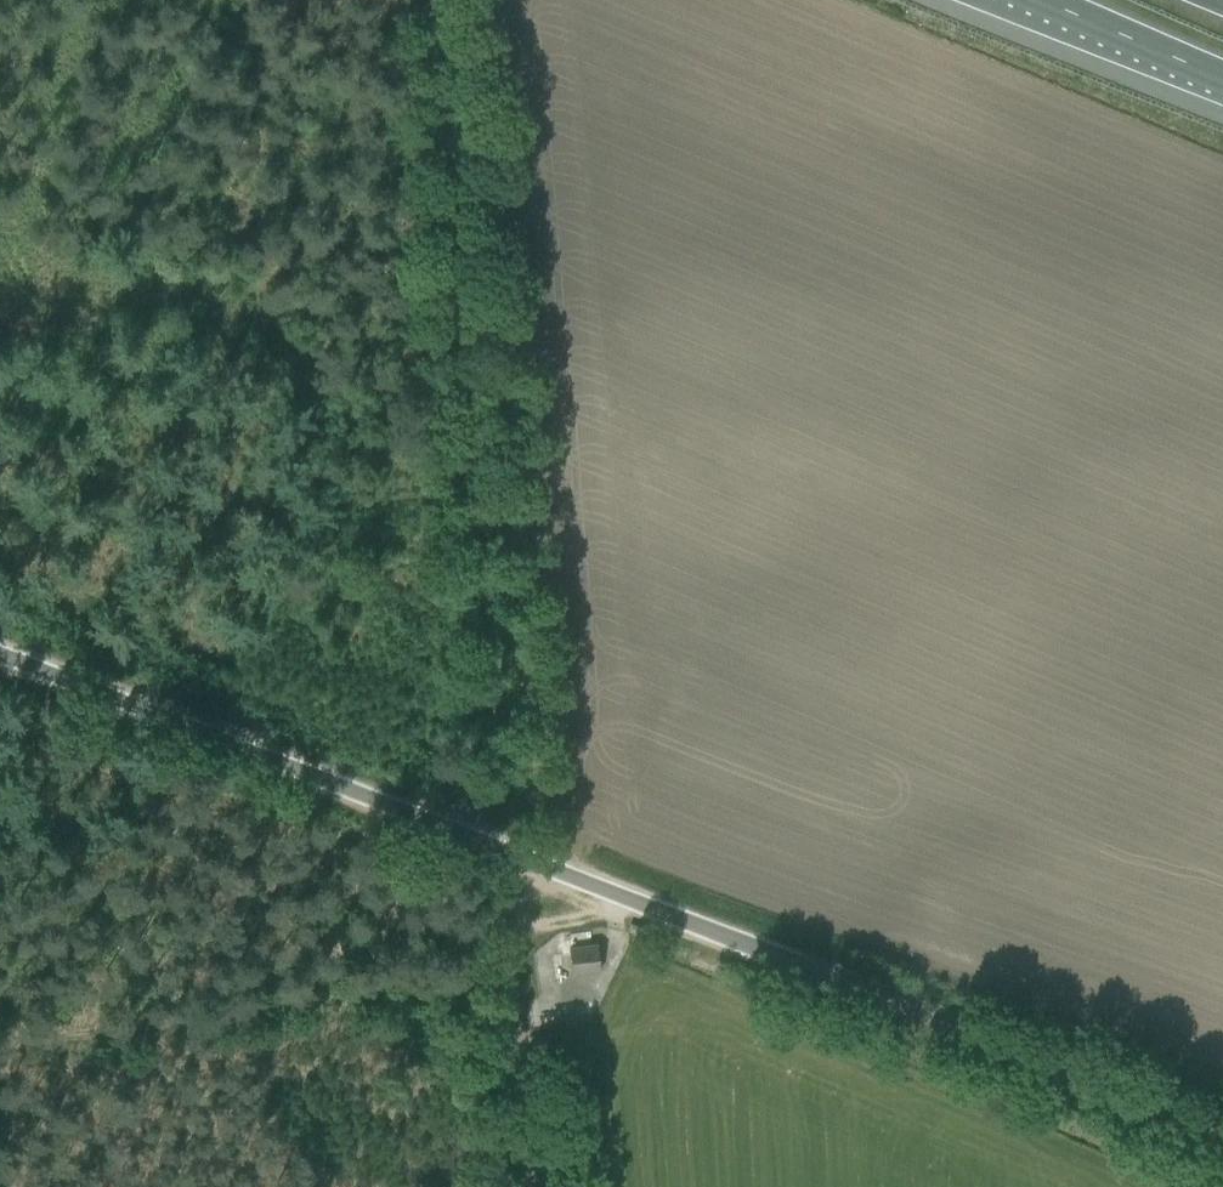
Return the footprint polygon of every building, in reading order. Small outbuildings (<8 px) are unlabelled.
[(601,971),(598,945),(592,945),(591,932),(570,934),(572,948),(571,948),(573,974),(601,971)]
